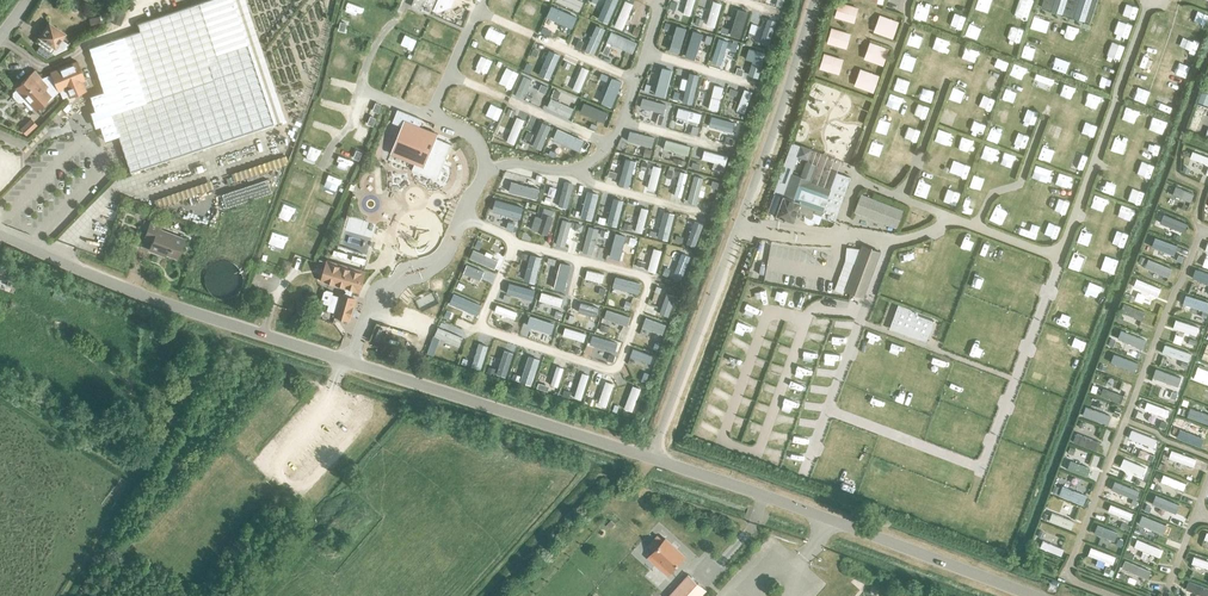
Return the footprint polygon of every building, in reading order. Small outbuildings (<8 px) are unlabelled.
[(130,172),(273,124),(232,0),(208,0),(137,24),(139,31),(89,48),(103,92),(89,96),(104,140),(118,136),(130,172)] [(1041,7),(1089,22),(1097,0),(1049,0),(1047,0),(1043,0),(1041,7)] [(109,21),(120,26),(125,12),(115,8),(109,21)] [(89,18),(91,28),(102,26),(99,16),(89,18)] [(67,48),(67,45),(59,40),(63,34),(49,24),(40,37),(44,40),(41,45),(40,45),(35,51),(46,58),(54,54),(67,48)] [(82,81),(84,80),(77,61),(50,71),(51,74),(41,78),(40,75),(34,70),(15,87),(16,89),(13,92),(13,95),(18,101),(21,101),(22,102),(23,101),(31,110),(33,107),(36,110),(45,101),(47,102),(58,92),(57,91),(59,90),(62,98),(68,96),(69,97),(86,90),(82,81)] [(1198,102),(1207,106),(1207,94),(1207,93),(1201,92),(1198,102)] [(374,103),(371,111),(376,113),(379,105),(374,103)] [(1198,108),(1189,129),(1197,132),(1205,111),(1198,108)] [(370,114),(366,122),(372,123),(375,116),(370,114)] [(20,129),(26,135),(39,122),(33,116),(20,129)] [(390,154),(424,168),(437,134),(404,120),(390,154)] [(362,129),(359,136),(365,138),(367,131),(362,129)] [(33,147),(38,141),(33,135),(27,141),(33,147)] [(24,147),(27,140),(20,137),(17,144),(24,147)] [(357,141),(355,149),(360,151),(363,143),(357,141)] [(801,146),(792,143),(774,193),(783,196),(776,216),(793,222),(798,209),(800,210),(800,216),(804,217),(804,221),(808,224),(813,224),(814,222),(819,224),(821,217),(835,222),(851,177),(836,172),(831,187),(812,180),(817,165),(806,161),(800,176),(792,173),(798,156),(808,159),(811,149),(801,146)] [(1207,165),(1207,157),(1192,151),(1190,157),(1207,165)] [(448,163),(450,155),(443,152),(443,153),(440,152),(439,156),(441,157),(440,161),(448,163)] [(900,171),(884,164),(881,171),(897,178),(900,171)] [(374,192),(368,191),(374,172),(365,169),(361,186),(360,186),(353,213),(348,212),(337,250),(352,254),(350,261),(362,264),(361,266),(364,267),(363,267),(364,267),(365,265),(365,264),(367,258),(366,258),(375,228),(374,227),(374,192)] [(224,185),(233,181),(230,174),(221,178),(224,185)] [(221,194),(226,207),(271,192),(267,179),(221,194)] [(1168,187),(1190,195),(1192,188),(1171,180),(1168,187)] [(854,212),(897,228),(904,210),(861,194),(854,212)] [(1164,201),(1184,208),(1187,202),(1167,195),(1164,201)] [(164,248),(180,254),(187,236),(161,225),(163,221),(154,218),(148,232),(157,236),(152,246),(163,251),(164,248)] [(1154,230),(1174,238),(1177,231),(1156,223),(1154,230)] [(1144,248),(1168,257),(1171,249),(1147,240),(1144,248)] [(845,290),(864,297),(880,252),(862,245),(861,249),(845,290)] [(834,290),(843,293),(845,289),(845,290),(861,249),(859,249),(847,247),(845,260),(834,290)] [(1138,266),(1158,273),(1160,267),(1141,260),(1138,266)] [(353,289),(358,291),(363,272),(328,262),(325,272),(330,273),(328,279),(341,283),(346,292),(341,295),(336,314),(350,318),(355,300),(350,298),(353,289)] [(15,283),(18,273),(0,267),(0,278),(15,283)] [(1207,276),(1207,269),(1202,267),(1199,273),(1207,276)] [(1133,286),(1158,296),(1161,288),(1136,278),(1133,286)] [(1207,307),(1207,299),(1190,292),(1187,299),(1207,307)] [(564,300),(562,306),(573,310),(575,303),(564,300)] [(1120,311),(1142,320),(1145,312),(1124,303),(1120,311)] [(891,324),(928,338),(935,318),(898,304),(891,324)] [(1203,326),(1205,320),(1186,312),(1183,319),(1203,326)] [(576,315),(575,319),(577,320),(576,323),(584,326),(587,318),(579,315),(579,316),(576,315)] [(1110,331),(1132,340),(1135,334),(1112,325),(1110,331)] [(1195,346),(1198,339),(1178,332),(1175,338),(1181,340),(1180,343),(1185,344),(1186,342),(1195,346)] [(1104,358),(1125,366),(1128,359),(1116,355),(1117,353),(1112,351),(1111,353),(1106,351),(1104,358)] [(1187,367),(1190,360),(1168,352),(1165,359),(1187,367)] [(1096,371),(1117,379),(1120,372),(1098,364),(1096,371)] [(1207,370),(1207,367),(1200,364),(1199,366),(1198,366),(1193,378),(1207,384),(1207,370)] [(1186,385),(1188,378),(1165,370),(1163,378),(1186,385)] [(543,381),(542,387),(543,387),(543,390),(548,392),(548,389),(551,389),(552,384),(550,383),(551,381),(546,379),(545,382),(543,381)] [(1188,391),(1207,399),(1207,398),(1207,391),(1190,384),(1188,391)] [(1089,397),(1113,406),(1116,399),(1094,390),(1093,393),(1090,392),(1089,397)] [(1148,410),(1169,418),(1172,412),(1150,403),(1148,410)] [(629,406),(625,417),(631,419),(635,408),(629,406)] [(1207,424),(1207,416),(1198,413),(1199,409),(1193,407),(1191,410),(1181,407),(1178,415),(1187,418),(1187,417),(1207,424)] [(1082,416),(1105,425),(1109,417),(1085,408),(1082,416)] [(1177,437),(1200,445),(1203,437),(1187,432),(1190,423),(1183,420),(1177,437)] [(1073,441),(1097,451),(1100,442),(1076,433),(1073,441)] [(1154,454),(1157,446),(1132,436),(1129,444),(1154,454)] [(1168,458),(1193,467),(1196,459),(1171,450),(1168,458)] [(1142,476),(1145,467),(1123,458),(1120,466),(1142,476)] [(1063,467),(1083,474),(1085,467),(1065,460),(1063,467)] [(1161,481),(1183,490),(1186,483),(1163,474),(1161,481)] [(1055,487),(1074,495),(1078,487),(1058,479),(1055,487)] [(1138,498),(1141,491),(1122,483),(1119,490),(1129,494),(1128,496),(1131,497),(1132,495),(1138,498)] [(1150,501),(1171,509),(1173,502),(1153,495),(1150,501)] [(1049,506),(1068,513),(1070,506),(1052,499),(1049,506)] [(1108,511),(1130,520),(1133,513),(1110,504),(1108,511)] [(1140,523),(1161,532),(1164,524),(1143,516),(1140,523)] [(1043,526),(1060,533),(1063,527),(1046,520),(1043,526)] [(1099,535),(1120,543),(1123,534),(1102,526),(1099,535)] [(665,539),(663,541),(657,536),(648,546),(654,552),(648,558),(655,565),(658,562),(670,572),(685,557),(665,539)] [(1134,547),(1159,557),(1162,549),(1137,539),(1134,547)] [(1040,547),(1061,556),(1064,549),(1043,540),(1040,547)] [(1088,555),(1113,564),(1115,557),(1091,547),(1088,555)] [(1151,571),(1125,560),(1121,568),(1148,579),(1151,571)] [(1207,581),(1207,573),(1199,570),(1196,577),(1207,581)] [(707,590),(688,574),(668,595),(701,595),(707,590)] [(1205,595),(1207,595),(1207,588),(1188,580),(1185,589),(1205,595)]
